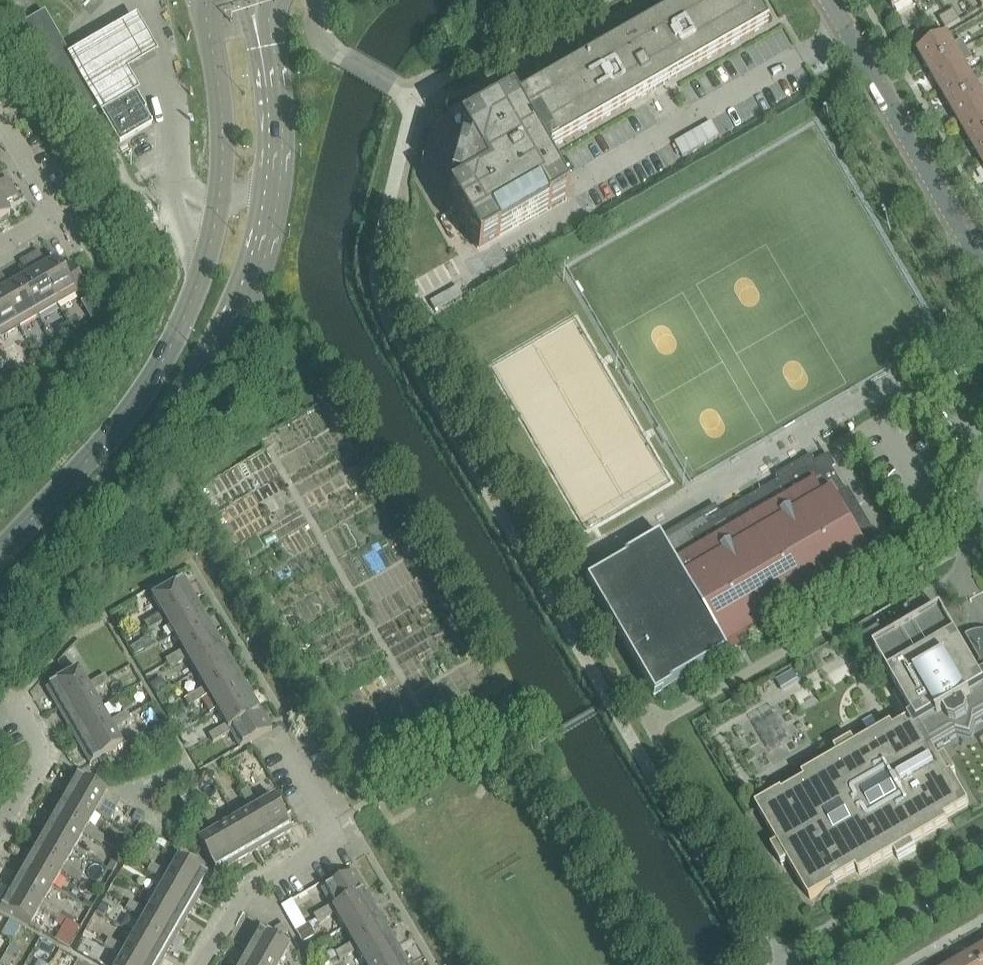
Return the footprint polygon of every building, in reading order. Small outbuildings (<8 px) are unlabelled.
[(539,148),(541,152),(550,147),(550,148),(768,24),(756,2),(759,0),(689,0),(512,101),(539,148)] [(894,9),(909,0),(888,0),(894,9)] [(947,14),(954,25),(961,21),(955,10),(947,14)] [(33,19),(22,26),(68,105),(80,99),(91,92),(44,12),(33,19)] [(135,14),(66,55),(100,114),(139,91),(127,70),(158,52),(135,14)] [(954,25),(947,14),(940,18),(946,29),(954,25)] [(917,32),(909,36),(916,47),(923,43),(917,32)] [(919,52),(930,72),(968,49),(963,40),(954,45),(949,35),(919,52)] [(941,90),(971,73),(965,64),(974,59),(968,49),(930,72),(941,90)] [(941,90),(952,109),(982,91),(982,78),(976,82),(971,73),(941,90)] [(962,128),(982,115),(982,91),(952,109),(962,128)] [(134,92),(102,111),(120,142),(152,123),(134,92)] [(470,150),(469,153),(468,154),(462,152),(462,151),(461,151),(460,152),(461,153),(459,160),(458,160),(458,161),(459,161),(457,169),(456,169),(456,170),(457,170),(454,178),(453,179),(454,179),(452,187),(451,187),(451,188),(452,188),(452,187),(459,189),(459,190),(458,194),(449,199),(458,215),(459,214),(479,251),(568,200),(541,152),(539,148),(512,101),(460,131),(470,150)] [(973,146),(982,141),(982,115),(962,128),(973,146)] [(973,146),(982,163),(982,141),(973,146)] [(13,187),(7,178),(0,182),(0,195),(13,187)] [(13,187),(0,195),(0,221),(10,215),(4,204),(18,196),(13,187)] [(23,246),(27,256),(46,249),(42,239),(23,246)] [(47,266),(39,252),(30,257),(57,304),(87,287),(73,263),(63,269),(57,260),(47,266)] [(28,276),(19,282),(38,315),(57,304),(30,257),(20,262),(28,276)] [(0,274),(0,292),(19,326),(38,315),(19,282),(10,287),(2,273),(0,274)] [(19,326),(0,292),(0,337),(19,326)] [(654,696),(891,559),(865,514),(850,489),(847,491),(826,456),(817,462),(813,455),(777,476),(780,481),(722,514),(720,511),(706,519),(703,513),(587,581),(654,696)] [(164,616),(196,598),(185,578),(153,597),(162,612),(164,616)] [(153,618),(157,625),(166,620),(175,635),(207,616),(196,598),(164,616),(162,612),(153,618)] [(982,656),(978,668),(976,669),(943,611),(875,650),(899,691),(894,694),(909,719),(906,722),(895,729),(892,725),(857,745),(853,739),(835,750),(839,756),(803,776),(806,781),(784,793),(783,791),(757,806),(778,844),(772,848),(783,865),(789,862),(811,899),(837,884),(835,882),(857,870),(860,874),(895,853),(899,859),(917,849),(913,843),(949,822),(946,818),(970,804),(953,775),(956,774),(946,756),(940,760),(934,749),(957,736),(972,740),(976,725),(982,721),(982,656)] [(185,654),(218,635),(207,616),(175,635),(183,650),(185,654)] [(157,625),(153,618),(144,623),(148,630),(157,625)] [(874,619),(856,630),(868,650),(886,639),(874,619)] [(174,655),(179,663),(187,658),(196,672),(229,654),(218,635),(185,654),(183,650),(174,655)] [(140,642),(132,647),(136,655),(145,650),(146,651),(158,644),(147,637),(140,641),(140,642)] [(207,691),(239,672),(229,654),(196,672),(205,687),(207,691)] [(166,660),(170,668),(179,663),(174,655),(166,660)] [(90,689),(92,692),(101,687),(97,680),(88,685),(79,669),(46,688),(58,707),(90,689)] [(196,692),(200,700),(209,695),(218,710),(250,691),(239,672),(207,691),(205,687),(196,692)] [(101,687),(110,682),(105,675),(97,680),(101,687)] [(161,678),(150,684),(157,696),(168,689),(161,678)] [(90,689),(58,707),(68,726),(101,707),(92,692),(90,689)] [(229,728),(261,710),(250,691),(218,710),(227,725),(229,728)] [(196,692),(187,697),(192,705),(200,700),(196,692)] [(768,738),(792,729),(780,696),(756,705),(768,738)] [(112,726),(114,730),(123,725),(118,717),(109,722),(101,707),(68,726),(79,745),(112,726)] [(218,730),(222,737),(231,732),(240,748),(272,729),(261,710),(229,728),(227,725),(218,730)] [(131,720),(127,712),(118,717),(123,725),(131,720)] [(112,726),(79,745),(90,764),(123,745),(114,730),(112,726)] [(218,730),(209,735),(213,742),(222,737),(218,730)] [(96,812),(107,793),(75,774),(64,793),(96,812)] [(248,788),(241,793),(246,802),(253,797),(248,788)] [(85,831),(83,835),(92,840),(96,832),(88,827),(96,812),(64,793),(53,812),(85,831)] [(121,800),(111,795),(108,799),(110,804),(116,808),(121,800)] [(253,797),(246,802),(251,810),(236,819),(255,851),(274,841),(255,808),(259,806),(253,797)] [(255,808),(274,841),(293,829),(274,797),(259,806),(255,808)] [(137,810),(132,819),(141,823),(146,815),(137,810)] [(216,819),(211,810),(203,815),(208,823),(216,819)] [(75,849),(83,835),(85,831),(53,812),(42,831),(75,849)] [(217,830),(221,828),(216,819),(208,823),(214,832),(198,841),(217,873),(236,862),(217,830)] [(255,851),(236,819),(221,828),(217,830),(236,862),(255,851)] [(71,877),(75,869),(66,864),(75,849),(42,831),(31,850),(64,868),(62,872),(71,877)] [(92,840),(101,845),(105,837),(96,832),(92,840)] [(160,839),(156,845),(164,849),(167,843),(160,839)] [(64,868),(31,850),(21,868),(53,887),(62,872),(64,868)] [(114,857),(108,868),(114,871),(120,861),(114,857)] [(178,859),(170,874),(167,878),(200,896),(211,877),(178,859)] [(161,869),(152,864),(147,871),(156,877),(161,869)] [(42,906),(40,909),(49,915),(53,907),(44,902),(53,887),(21,868),(10,887),(42,906)] [(75,869),(71,877),(79,882),(84,875),(75,869)] [(161,869),(156,877),(165,882),(157,897),(189,915),(200,896),(167,878),(170,874),(161,869)] [(334,909),(366,890),(355,871),(336,882),(323,889),(322,890),(331,905),(334,909)] [(333,876),(320,883),(323,889),(336,882),(333,876)] [(0,904),(0,907),(31,925),(40,909),(42,906),(10,887),(0,904)] [(323,910),(327,918),(336,913),(344,928),(377,909),(366,890),(334,909),(331,905),(323,910)] [(146,915),(178,934),(189,915),(157,897),(148,911),(146,915)] [(135,914),(139,906),(130,901),(126,909),(135,914)] [(102,902),(97,912),(104,916),(110,906),(102,902)] [(139,906),(135,914),(144,919),(135,934),(168,953),(178,934),(146,915),(148,911),(139,906)] [(53,907),(49,915),(58,920),(62,912),(53,907)] [(355,946),(388,928),(377,909),(344,928),(353,943),(355,946)] [(327,918),(323,910),(314,915),(318,923),(327,918)] [(11,920),(3,934),(13,940),(21,926),(11,920)] [(284,924),(274,930),(283,935),(288,932),(284,924)] [(306,925),(297,931),(303,941),(313,934),(308,924),(306,925)] [(368,964),(398,946),(388,928),(355,946),(353,943),(344,948),(349,955),(358,950),(366,964),(368,964)] [(289,948),(257,929),(246,948),(273,964),(275,964),(279,964),(289,948)] [(168,953),(135,934),(127,949),(124,953),(146,964),(160,964),(168,953)] [(104,946),(113,952),(118,944),(109,939),(104,946)] [(113,952),(122,957),(117,964),(146,964),(124,953),(127,949),(118,944),(113,952)] [(368,964),(366,964),(409,964),(398,946),(368,964)] [(273,964),(246,948),(236,964),(275,964),(273,964)] [(349,955),(344,948),(335,953),(340,960),(349,955)] [(975,953),(956,964),(957,964),(982,964),(975,953)] [(0,964),(10,964),(13,960),(5,955),(0,964)]
